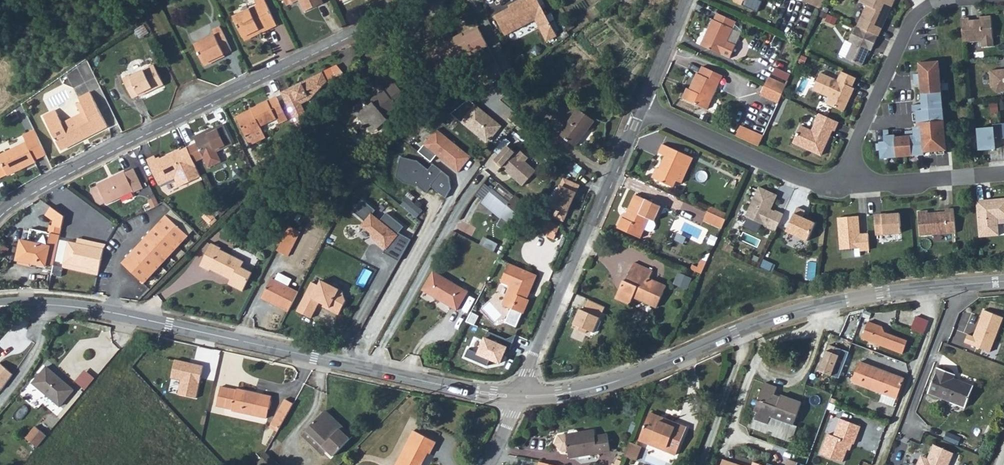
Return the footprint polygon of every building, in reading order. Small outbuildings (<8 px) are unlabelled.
[(243,36),(262,27),(264,32),(272,29),(259,0),(251,4),(253,8),(233,17),(243,36)] [(284,10),(296,5),(302,16),(320,8),(316,0),(279,0),(284,10)] [(501,18),(514,36),(539,19),(547,13),(538,0),(524,0),(525,1),(513,9),(501,18)] [(513,9),(525,1),(524,0),(522,0),(512,7),(513,9)] [(894,0),(861,0),(860,2),(867,5),(857,26),(878,35),(887,14),(886,14),(888,10),(889,11),(894,0)] [(701,42),(730,54),(736,41),(727,37),(736,17),(717,9),(714,16),(713,16),(701,42)] [(539,19),(546,28),(554,23),(547,13),(539,19)] [(968,17),(960,18),(962,42),(981,41),(981,47),(993,46),(990,16),(979,17),(979,20),(968,20),(968,17)] [(554,23),(546,28),(544,29),(552,40),(561,33),(554,23)] [(871,50),(878,35),(857,26),(856,25),(855,25),(848,41),(852,43),(845,58),(861,65),(869,49),(871,50)] [(243,36),(245,41),(264,32),(262,27),(243,36)] [(190,45),(200,66),(226,53),(215,28),(207,32),(209,36),(190,45)] [(438,68),(470,48),(473,52),(481,47),(471,30),(462,35),(460,31),(427,52),(438,68)] [(438,68),(440,72),(473,52),(470,48),(438,68)] [(484,65),(493,77),(508,64),(501,53),(484,65)] [(936,61),(919,62),(920,73),(913,74),(914,81),(920,81),(922,104),(912,105),(912,109),(915,109),(917,124),(913,125),(913,129),(904,130),(904,135),(895,136),(895,132),(889,133),(889,127),(881,127),(882,139),(877,139),(878,141),(874,141),(875,149),(879,149),(880,157),(922,153),(922,150),(944,148),(936,61)] [(684,95),(709,106),(724,72),(704,63),(700,71),(698,70),(691,86),(689,85),(684,95)] [(480,68),(489,81),(493,77),(484,65),(480,68)] [(988,70),(990,87),(995,91),(1003,90),(1003,68),(988,70)] [(852,86),(856,77),(841,70),(838,79),(821,71),(813,88),(830,96),(827,102),(844,110),(849,100),(848,97),(849,93),(851,94),(854,87),(852,86)] [(110,84),(118,102),(124,100),(125,102),(151,90),(142,71),(118,82),(117,81),(110,84)] [(765,81),(783,89),(787,80),(769,72),(765,81)] [(291,89),(281,94),(298,130),(306,121),(301,108),(304,107),(312,103),(328,84),(323,74),(302,84),(303,86),(292,91),(291,89)] [(344,112),(366,132),(382,115),(378,112),(390,99),(388,98),(397,88),(386,78),(377,88),(375,85),(358,104),(357,103),(355,101),(344,112)] [(761,90),(780,98),(783,89),(765,81),(761,90)] [(44,116),(51,132),(60,151),(107,127),(91,93),(79,99),(85,113),(68,121),(62,124),(55,110),(44,116)] [(236,118),(237,120),(245,137),(260,129),(260,128),(276,119),(275,117),(282,113),(276,99),(236,118)] [(565,130),(581,143),(601,118),(585,106),(583,108),(572,99),(561,112),(572,121),(565,130)] [(301,108),(306,121),(309,118),(304,107),(301,108)] [(475,107),(461,125),(485,144),(490,143),(501,129),(489,120),(490,119),(475,107)] [(835,130),(839,121),(820,112),(812,129),(801,124),(793,141),(821,154),(827,140),(825,139),(826,137),(829,136),(833,129),(835,130)] [(282,113),(275,117),(276,119),(278,125),(286,121),(282,113)] [(502,128),(490,119),(489,120),(501,129),(502,128)] [(1000,137),(999,122),(991,122),(991,125),(977,126),(978,149),(994,147),(993,137),(1000,137)] [(739,132),(743,134),(748,124),(743,123),(739,132)] [(743,134),(760,141),(765,132),(748,124),(743,134)] [(192,139),(202,159),(230,146),(222,126),(200,136),(200,135),(192,139)] [(543,135),(533,127),(524,138),(533,147),(543,135)] [(7,178),(8,179),(26,169),(35,163),(34,160),(44,154),(33,129),(21,136),(24,143),(0,157),(0,181),(7,178)] [(437,131),(418,152),(431,164),(438,156),(458,174),(470,160),(437,131)] [(656,174),(677,183),(680,177),(685,179),(696,154),(664,140),(660,150),(667,154),(662,165),(660,164),(656,174)] [(514,156),(504,148),(491,165),(500,172),(501,171),(522,187),(534,171),(522,163),(526,159),(517,152),(514,156)] [(146,163),(158,188),(173,181),(177,190),(200,179),(186,150),(178,154),(178,152),(156,163),(153,159),(146,163)] [(435,181),(444,187),(451,175),(442,170),(435,181)] [(104,206),(104,207),(131,196),(132,198),(142,193),(133,173),(125,177),(125,175),(96,187),(97,188),(92,190),(90,194),(95,206),(99,208),(104,206)] [(556,214),(564,218),(580,184),(567,178),(562,187),(559,185),(547,198),(554,204),(560,207),(556,214)] [(777,229),(784,211),(776,207),(776,209),(775,210),(771,208),(772,207),(778,192),(760,184),(747,214),(769,224),(769,225),(777,229)] [(520,216),(528,206),(512,194),(506,202),(490,190),(481,201),(500,216),(495,225),(503,229),(509,218),(514,211),(520,216)] [(622,225),(645,234),(649,225),(655,227),(657,226),(659,221),(659,218),(665,203),(640,192),(629,215),(627,214),(622,225)] [(975,198),(978,229),(979,235),(998,233),(997,217),(1003,216),(1003,196),(993,197),(991,199),(986,200),(985,198),(975,198)] [(406,197),(401,206),(419,216),(424,207),(406,197)] [(539,206),(556,214),(560,207),(554,204),(547,198),(539,206)] [(365,199),(355,210),(367,221),(377,209),(365,199)] [(701,219),(705,208),(684,200),(680,211),(701,219)] [(713,208),(729,215),(731,211),(715,203),(713,208)] [(213,209),(218,220),(220,218),(226,212),(222,204),(213,209)] [(806,209),(798,205),(787,229),(808,239),(816,221),(803,215),(806,209)] [(927,209),(917,209),(919,234),(955,231),(954,221),(953,206),(945,207),(945,210),(938,210),(937,212),(933,212),(931,211),(928,211),(927,209)] [(713,208),(711,207),(707,216),(725,224),(729,215),(713,208)] [(48,235),(57,238),(59,230),(62,218),(50,208),(43,215),(51,222),(50,228),(47,227),(45,235),(28,230),(25,243),(45,248),(48,235)] [(385,251),(399,260),(412,238),(401,231),(405,223),(386,211),(373,233),(390,243),(385,251)] [(191,233),(169,212),(165,216),(187,237),(191,233)] [(900,212),(874,213),(876,233),(901,231),(900,212)] [(532,225),(555,237),(561,224),(537,213),(532,225)] [(860,248),(870,247),(869,238),(868,232),(860,232),(858,214),(838,215),(841,248),(860,246),(860,248)] [(121,264),(143,285),(177,248),(187,237),(165,216),(121,264)] [(275,255),(286,260),(298,237),(287,232),(275,255)] [(45,248),(25,243),(18,241),(13,261),(14,262),(35,267),(35,263),(43,265),(43,266),(50,268),(57,238),(48,235),(45,248)] [(67,243),(65,251),(74,253),(76,246),(67,243)] [(211,244),(200,267),(208,272),(209,270),(226,278),(227,275),(232,277),(230,280),(228,285),(242,292),(251,273),(241,268),(244,262),(220,251),(221,249),(211,244)] [(94,275),(100,252),(76,246),(74,253),(65,251),(62,265),(79,269),(79,267),(82,268),(82,270),(85,271),(85,272),(94,275)] [(699,268),(705,270),(710,259),(704,256),(701,263),(699,268)] [(620,295),(634,301),(637,293),(665,305),(675,284),(654,275),(657,268),(638,260),(630,278),(628,277),(620,295)] [(34,270),(34,268),(42,270),(43,266),(43,265),(35,263),(35,267),(14,262),(13,265),(34,270)] [(499,284),(510,288),(503,304),(510,307),(504,322),(517,327),(530,300),(527,298),(537,275),(509,262),(499,284)] [(675,283),(688,288),(693,276),(679,271),(675,283)] [(422,292),(457,312),(467,293),(432,273),(422,292)] [(288,313),(298,294),(288,289),(291,282),(278,275),(274,282),(271,280),(262,300),(288,313)] [(311,284),(297,313),(311,320),(319,304),(324,306),(329,309),(328,311),(338,317),(345,303),(342,293),(321,282),(318,287),(311,284)] [(965,341),(990,351),(1003,317),(1003,316),(985,309),(974,335),(968,333),(965,341)] [(599,319),(578,310),(572,326),(594,334),(599,319)] [(869,320),(863,338),(904,352),(909,339),(887,331),(883,325),(869,320)] [(487,360),(498,365),(506,348),(509,349),(514,336),(507,339),(485,331),(476,351),(468,348),(464,356),(486,365),(487,360)] [(824,370),(841,376),(851,349),(835,343),(824,370)] [(4,386),(14,372),(2,360),(0,362),(0,383),(4,386)] [(853,380),(897,397),(904,378),(861,361),(853,380)] [(34,381),(62,404),(76,388),(48,365),(34,381)] [(76,380),(87,388),(96,376),(86,368),(76,380)] [(928,394),(965,407),(972,385),(952,378),(954,375),(936,369),(928,394)] [(760,399),(765,401),(761,409),(774,414),(776,408),(799,417),(807,395),(786,387),(785,391),(778,388),(780,382),(768,378),(760,399)] [(34,381),(30,386),(58,410),(62,404),(34,381)] [(254,394),(255,390),(233,386),(233,387),(215,383),(211,402),(228,407),(228,408),(257,415),(259,406),(264,407),(267,397),(254,394)] [(277,423),(291,399),(282,395),(269,418),(277,423)] [(321,408),(337,425),(340,422),(323,406),(321,408)] [(304,426),(323,445),(330,451),(349,432),(340,422),(337,425),(321,408),(304,426)] [(646,416),(674,425),(676,419),(648,411),(646,416)] [(639,439),(651,443),(652,439),(668,444),(667,448),(678,451),(687,423),(676,419),(674,425),(646,416),(639,439)] [(859,424),(839,417),(833,434),(826,432),(819,452),(842,460),(849,441),(852,442),(859,424)] [(39,443),(48,432),(37,422),(28,433),(39,443)] [(304,426),(299,430),(319,449),(323,445),(304,426)] [(426,450),(428,451),(435,439),(412,427),(392,464),(417,464),(426,450)] [(557,432),(554,440),(559,447),(566,446),(567,455),(610,449),(607,431),(595,433),(594,427),(577,429),(575,427),(568,428),(566,431),(557,432)] [(962,436),(947,430),(944,438),(958,444),(962,436)] [(625,452),(635,456),(639,442),(630,439),(625,452)] [(651,443),(667,448),(668,444),(652,439),(651,443)] [(643,458),(660,464),(668,464),(673,454),(645,442),(641,451),(645,452),(643,458)] [(953,452),(934,444),(928,458),(925,459),(920,457),(917,464),(947,464),(953,452)]
